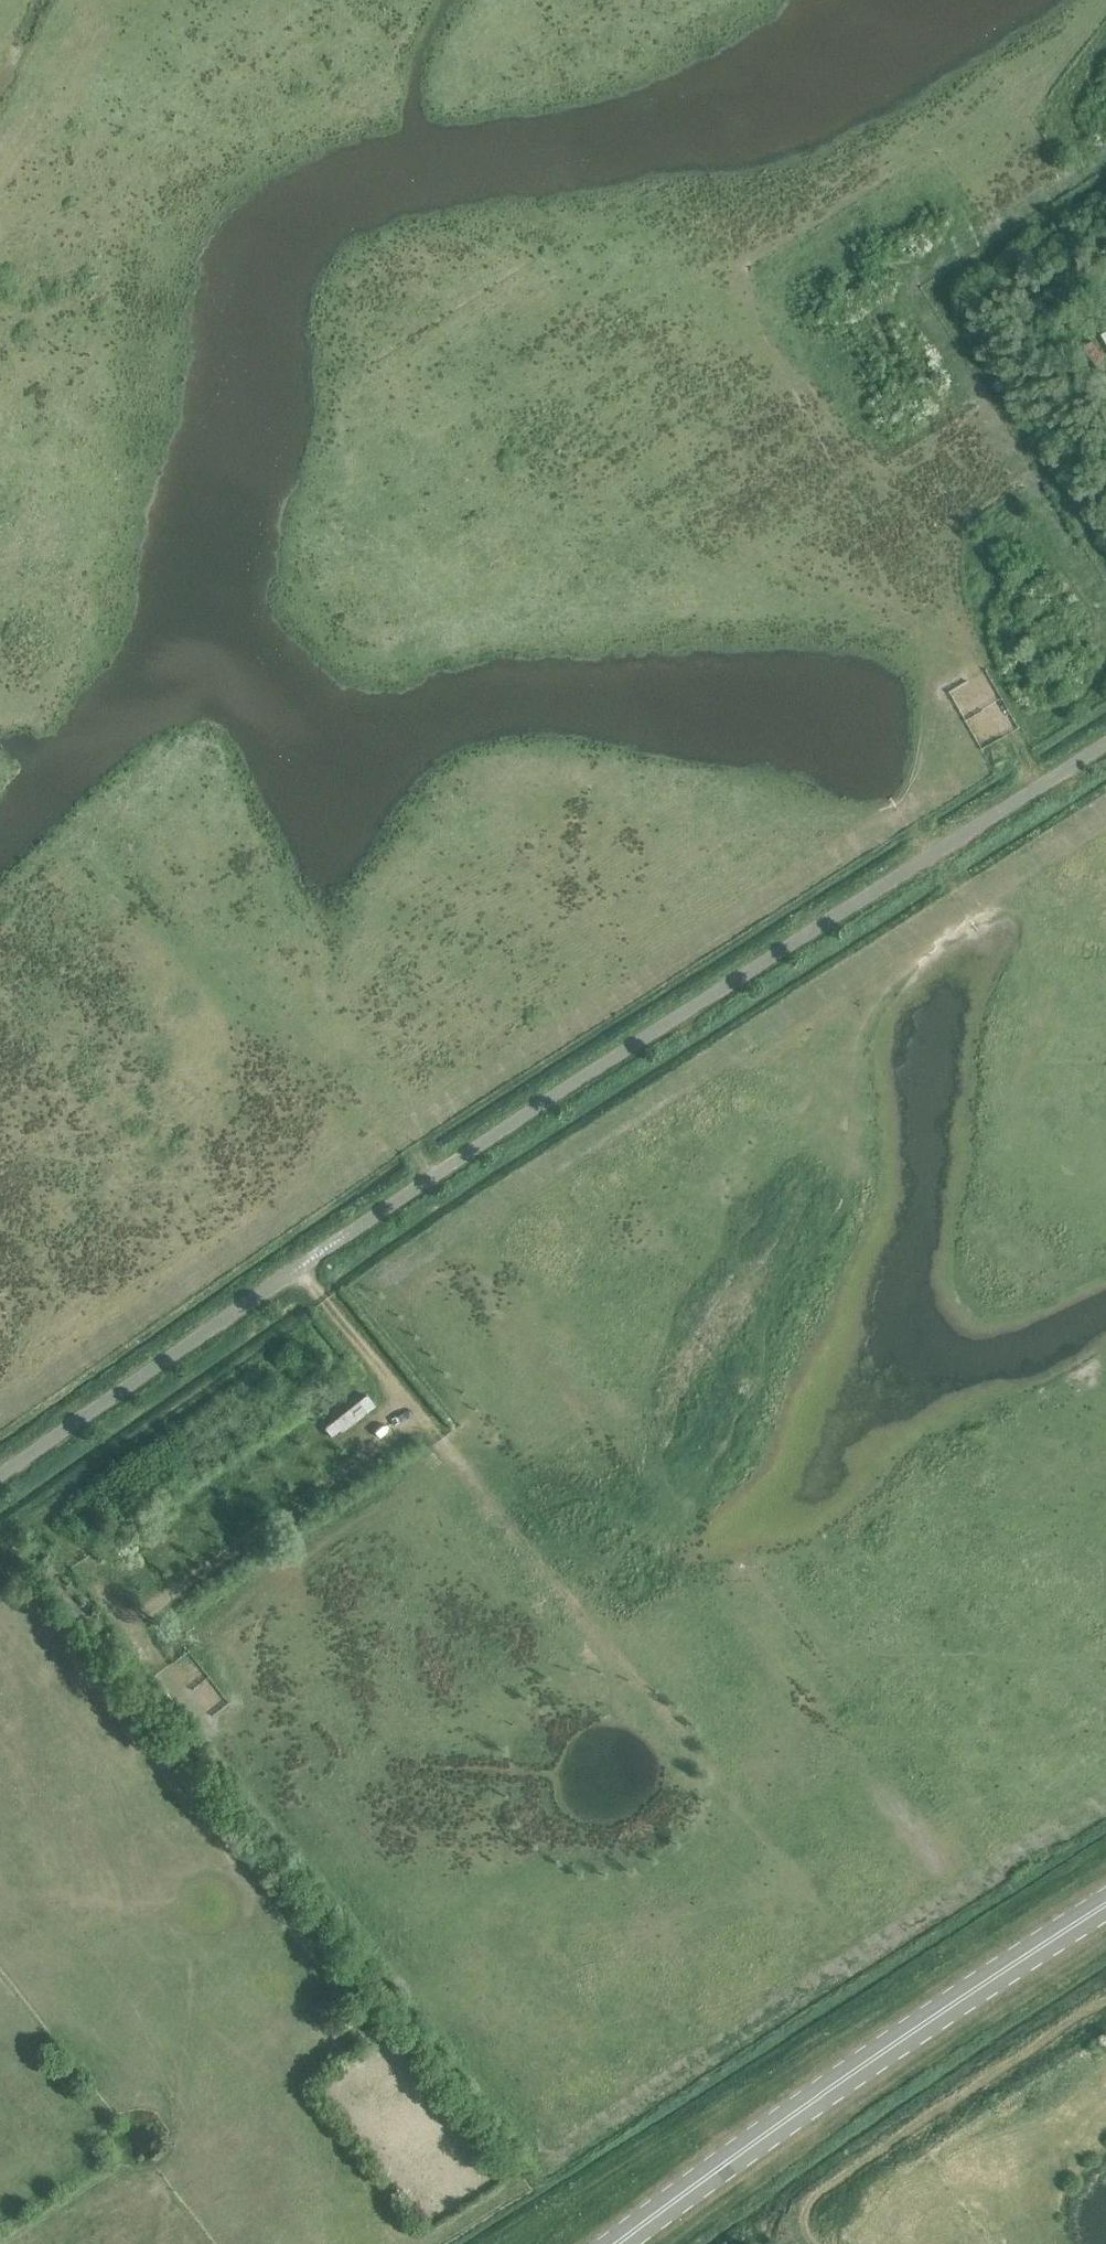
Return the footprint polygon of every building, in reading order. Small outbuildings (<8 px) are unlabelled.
[(366,1395),(362,1399),(356,1392),(327,1415),(333,1422),(324,1429),(333,1441),(375,1407),(366,1395)]
